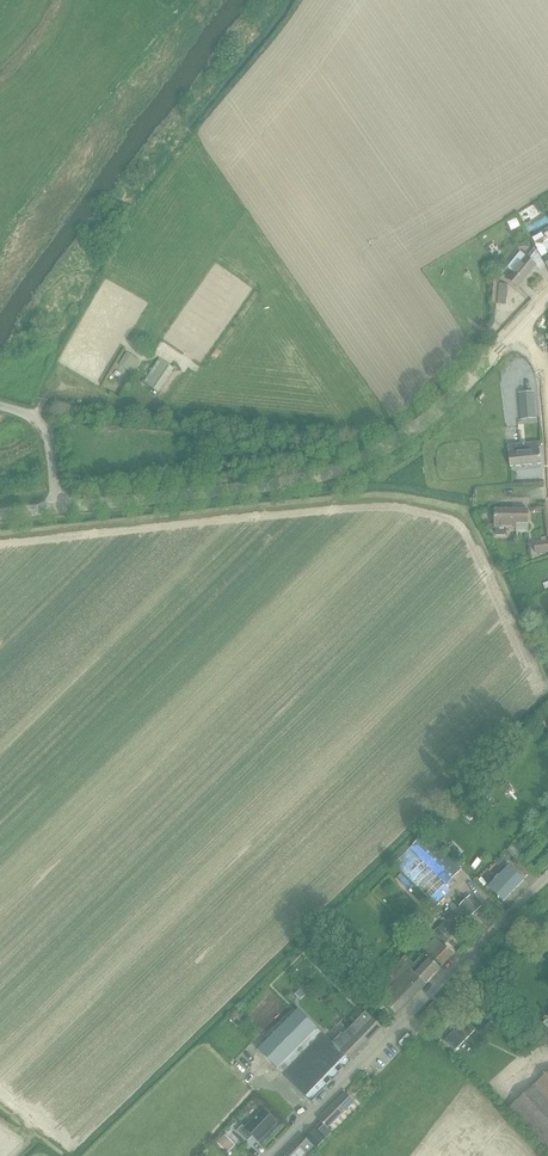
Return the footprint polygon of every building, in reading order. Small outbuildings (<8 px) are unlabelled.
[(534,243),(547,267),(547,234),(534,243)] [(507,280),(508,280),(517,288),(535,266),(539,270),(546,266),(535,248),(529,255),(524,251),(522,253),(520,252),(508,267),(514,272),(507,280)] [(496,303),(507,304),(508,284),(497,283),(496,303)] [(159,358),(143,383),(146,385),(157,392),(173,367),(162,360),(159,358)] [(534,391),(519,393),(521,413),(536,412),(534,391)] [(541,463),(539,442),(508,446),(510,467),(541,463)] [(528,510),(494,510),(494,528),(496,528),(496,535),(506,535),(506,528),(516,528),(516,523),(528,523),(528,510)] [(537,542),(534,543),(535,552),(547,550),(547,541),(537,542)] [(427,833),(411,848),(446,884),(462,868),(427,833)] [(501,869),(509,861),(502,854),(494,862),(501,869)] [(524,880),(515,872),(509,866),(488,887),(495,893),(503,901),(524,880)] [(443,944),(469,918),(480,906),(470,896),(454,912),(451,910),(443,918),(446,921),(432,935),(435,938),(424,949),(433,957),(441,965),(453,954),(443,944)] [(440,967),(431,959),(424,953),(414,963),(405,955),(388,974),(389,975),(373,992),(395,1014),(440,967)] [(312,981),(305,988),(310,993),(317,987),(312,981)] [(418,1018),(425,1025),(440,1008),(434,1002),(418,1018)] [(378,1031),(370,1023),(353,1007),(345,1015),(354,1024),(335,1045),(299,1011),(260,1049),(284,1074),(283,1075),(311,1102),(378,1031)] [(464,1021),(444,1042),(454,1052),(475,1031),(464,1021)] [(547,1151),(547,1072),(509,1108),(547,1151)] [(300,1112),(310,1102),(290,1082),(280,1092),(300,1112)] [(328,1128),(354,1102),(346,1094),(346,1093),(345,1093),(319,1120),(322,1123),(316,1129),(326,1138),(332,1132),(328,1128)] [(277,1122),(263,1108),(245,1127),(242,1125),(237,1131),(247,1141),(253,1136),(259,1142),(277,1122)] [(326,1138),(316,1129),(306,1139),(303,1136),(283,1155),(304,1155),(313,1146),(315,1148),(326,1138)]
